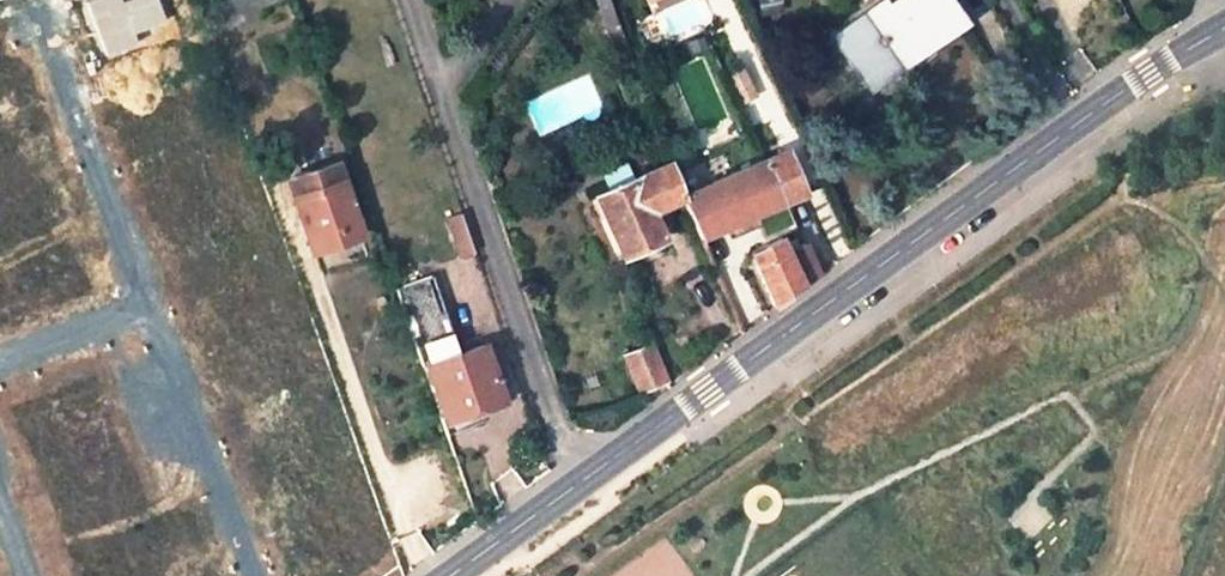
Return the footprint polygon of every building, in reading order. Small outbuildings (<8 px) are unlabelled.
[(279,0),(251,0),(256,11),(279,0)] [(596,1),(610,40),(621,36),(608,0),(598,0),(596,1)] [(831,35),(867,87),(897,67),(892,59),(911,46),(916,53),(961,22),(946,0),(901,0),(888,9),(883,0),(881,0),(831,35)] [(778,1),(757,6),(759,14),(780,9),(778,1)] [(626,49),(621,36),(610,40),(615,52),(626,49)] [(892,59),(897,67),(916,53),(911,46),(892,59)] [(632,66),(626,49),(615,52),(621,69),(632,66)] [(659,77),(651,58),(638,63),(645,83),(659,77)] [(788,158),(784,150),(762,160),(781,202),(802,192),(801,190),(788,158)] [(781,202),(762,160),(682,194),(700,236),(724,226),(781,202)] [(668,161),(594,196),(622,254),(661,236),(649,210),(682,194),(668,161)] [(307,171),(287,178),(311,248),(358,233),(335,167),(309,176),(307,171)] [(763,238),(793,224),(781,202),(724,226),(729,238),(757,225),(763,238)] [(459,213),(444,218),(457,256),(472,250),(459,213)] [(776,234),(749,250),(775,306),(785,298),(801,286),(784,251),(776,234)] [(840,239),(831,246),(835,251),(844,245),(840,239)] [(802,242),(784,251),(801,286),(818,274),(802,242)] [(426,277),(438,312),(444,311),(432,275),(426,277)] [(422,365),(424,364),(448,432),(458,427),(455,422),(452,414),(500,397),(482,344),(458,352),(444,311),(438,312),(426,277),(396,288),(422,365)] [(651,343),(622,355),(637,391),(667,380),(651,343)] [(500,397),(452,414),(455,422),(503,406),(500,397)]
